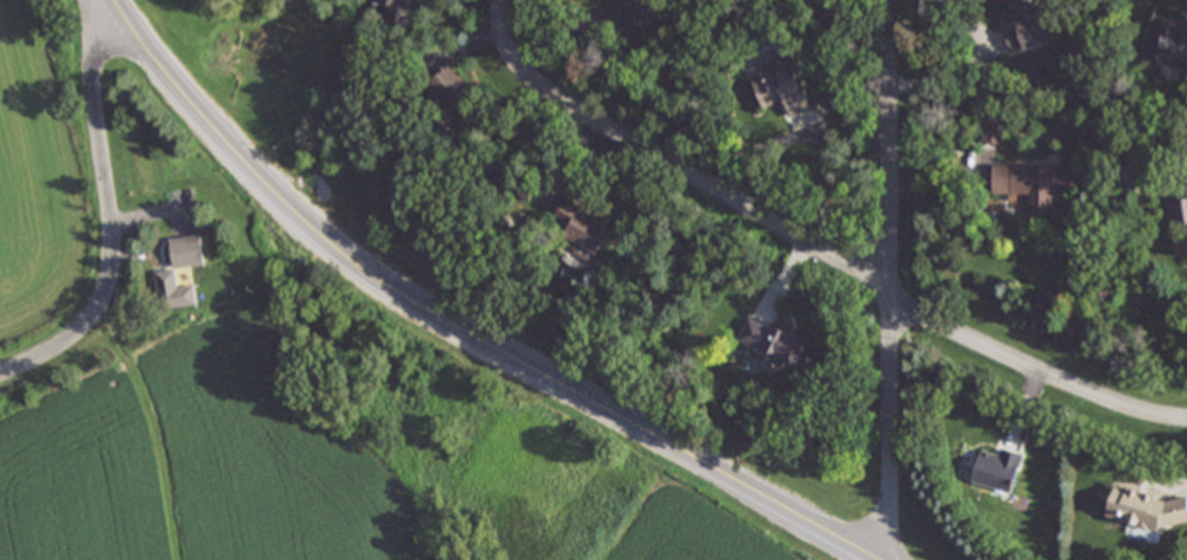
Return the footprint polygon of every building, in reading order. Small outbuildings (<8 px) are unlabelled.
[(372,8),(386,8),(386,27),(413,27),(413,0),(372,0),(372,8)] [(1052,44),(1042,0),(1011,0),(1015,24),(1004,27),(1011,53),(1052,44)] [(1186,67),(1186,39),(1182,37),(1185,23),(1151,17),(1142,59),(1186,67)] [(763,109),(782,100),(789,117),(811,109),(791,58),(749,75),(763,109)] [(456,140),(486,117),(448,67),(425,83),(440,102),(432,108),(456,140)] [(983,143),(1003,143),(1003,120),(983,120),(983,143)] [(1075,166),(992,166),(992,194),(1029,194),(1029,217),(1052,217),(1052,194),(1075,194),(1075,166)] [(590,209),(564,197),(554,219),(568,226),(558,248),(594,266),(613,227),(587,214),(590,209)] [(1168,201),(1170,227),(1183,225),(1186,259),(1186,199),(1168,201)] [(154,272),(159,310),(197,305),(195,285),(179,287),(176,269),(206,265),(202,235),(169,239),(173,270),(154,272)] [(805,340),(748,316),(737,342),(794,368),(805,340)] [(972,483),(1011,492),(1021,454),(996,446),(994,455),(980,450),(972,483)] [(1105,518),(1160,532),(1164,519),(1185,524),(1186,513),(1186,503),(1113,484),(1105,518)]
